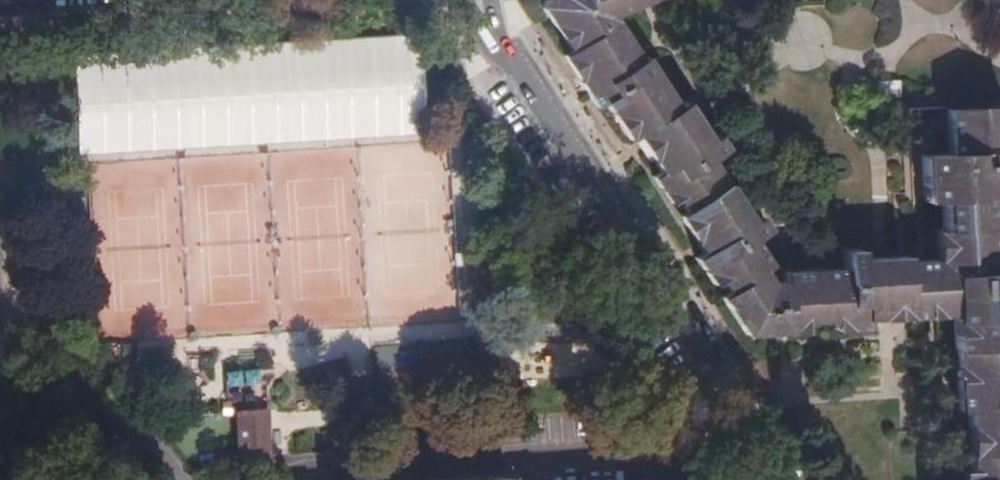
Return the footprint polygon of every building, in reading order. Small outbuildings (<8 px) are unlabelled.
[(578,45),(571,50),(588,76),(591,74),(599,85),(588,93),(597,107),(605,102),(612,113),(620,108),(661,171),(653,176),(662,190),(669,185),(710,247),(694,257),(704,272),(711,266),(727,291),(720,296),(737,323),(742,319),(745,317),(756,332),(794,330),(794,321),(849,319),(849,327),(865,326),(865,318),(879,317),(876,262),(861,263),(861,258),(861,249),(845,251),(846,269),(784,272),(784,281),(771,282),(763,269),(770,265),(754,239),(768,229),(760,216),(752,221),(712,158),(727,148),(718,135),(705,143),(697,131),(695,132),(645,55),(640,58),(615,19),(617,12),(650,0),(544,0),(542,5),(555,25),(562,20),(578,45)] [(416,35),(69,47),(72,148),(420,135),(416,35)] [(963,319),(968,424),(977,423),(979,453),(970,454),(971,479),(999,479),(999,270),(995,270),(993,227),(997,226),(996,190),(999,190),(999,135),(997,105),(947,108),(949,152),(930,154),(933,199),(942,199),(945,259),(936,259),(938,314),(953,313),(954,320),(963,319)] [(861,263),(876,262),(879,317),(938,314),(936,259),(907,261),(907,256),(861,258),(861,263)] [(236,408),(236,413),(238,468),(238,472),(267,470),(266,408),(236,408)]
